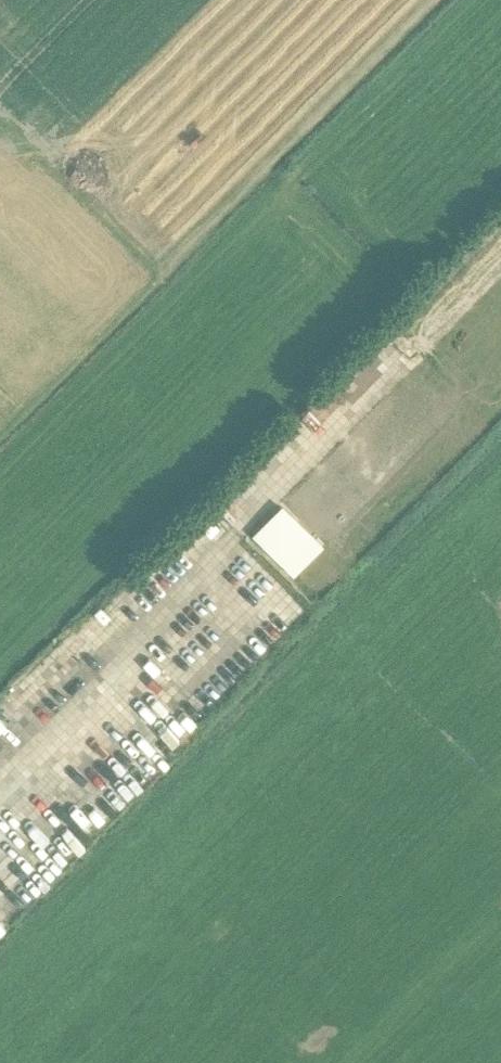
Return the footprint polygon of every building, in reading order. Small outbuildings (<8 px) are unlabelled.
[(283,505),(254,535),(294,575),(324,545),(283,505)]
